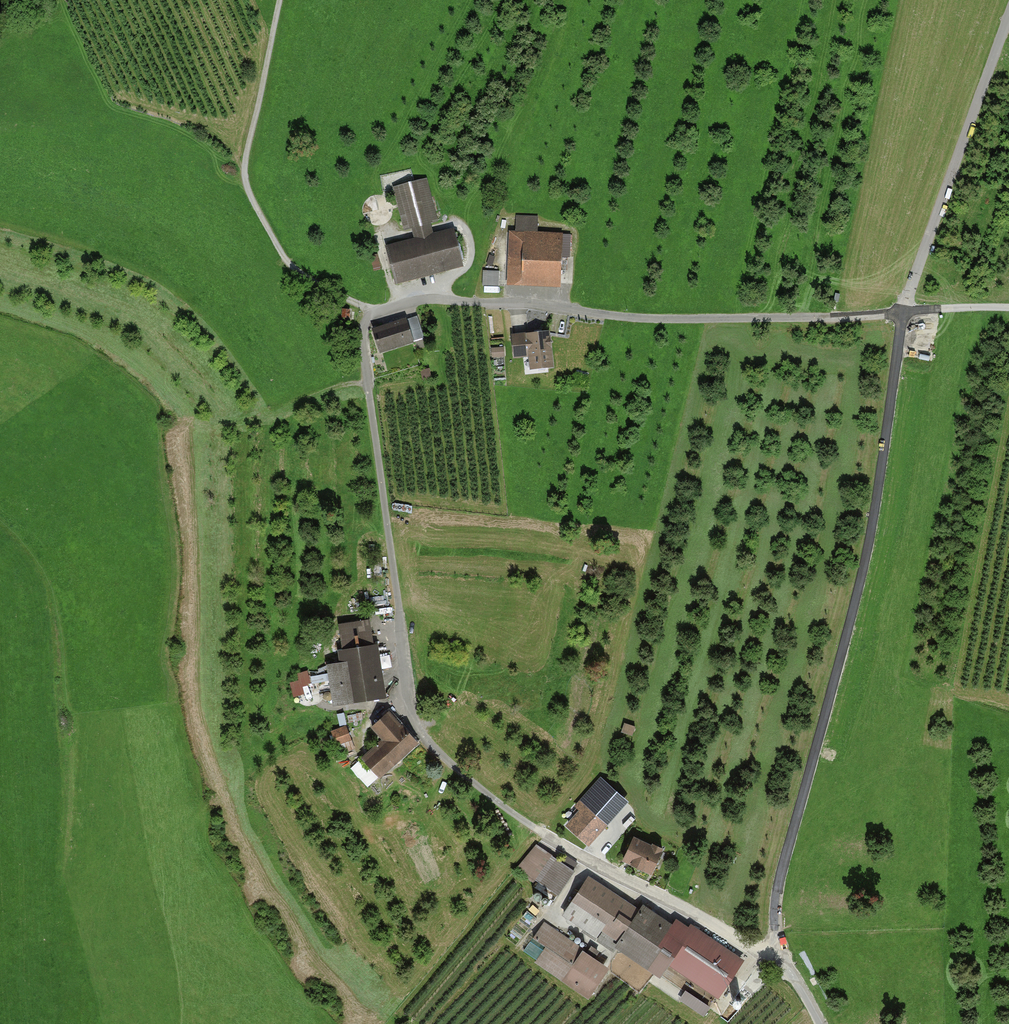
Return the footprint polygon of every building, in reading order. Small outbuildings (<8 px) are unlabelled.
[(443,221),(432,177),(395,186),(407,234),(416,232),(418,239),(392,246),(402,284),(468,267),(458,230),(436,235),(433,223),(443,221)] [(510,287),(567,289),(570,235),(539,233),(540,218),(520,217),(519,232),(512,232),(510,287)] [(487,285),(502,286),(502,270),(487,270),(487,285)] [(540,327),(540,310),(529,310),(529,327),(540,327)] [(420,316),(379,331),(387,353),(429,338),(420,316)] [(556,332),(517,337),(520,358),(535,356),(537,370),(560,368),(556,332)] [(494,339),(492,355),(505,356),(507,341),(494,339)] [(387,592),(368,595),(370,612),(390,609),(387,592)] [(374,620),(344,624),(348,647),(343,648),(345,661),(332,663),(339,706),(391,697),(382,644),(378,645),(374,620)] [(427,626),(427,634),(441,634),(440,626),(427,626)] [(297,674),(300,682),(290,685),(295,699),(306,696),(303,687),(313,684),(309,671),(297,674)] [(328,674),(312,676),(313,684),(329,681),(328,674)] [(386,776),(421,745),(393,712),(376,727),(387,740),(369,756),(386,776)] [(337,747),(353,740),(347,725),(331,732),(337,747)] [(612,769),(601,766),(598,776),(609,779),(612,769)] [(618,824),(621,819),(613,815),(610,820),(618,824)] [(670,850),(639,835),(628,859),(659,873),(670,850)] [(561,893),(578,869),(540,842),(522,866),(561,893)] [(645,904),(593,870),(565,914),(605,940),(610,932),(624,941),(621,947),(654,968),(659,961),(663,964),(688,924),(648,898),(645,904)] [(617,970),(549,920),(534,940),(549,951),(541,961),(595,1000),(617,970)] [(644,987),(655,970),(623,948),(612,966),(644,987)]
